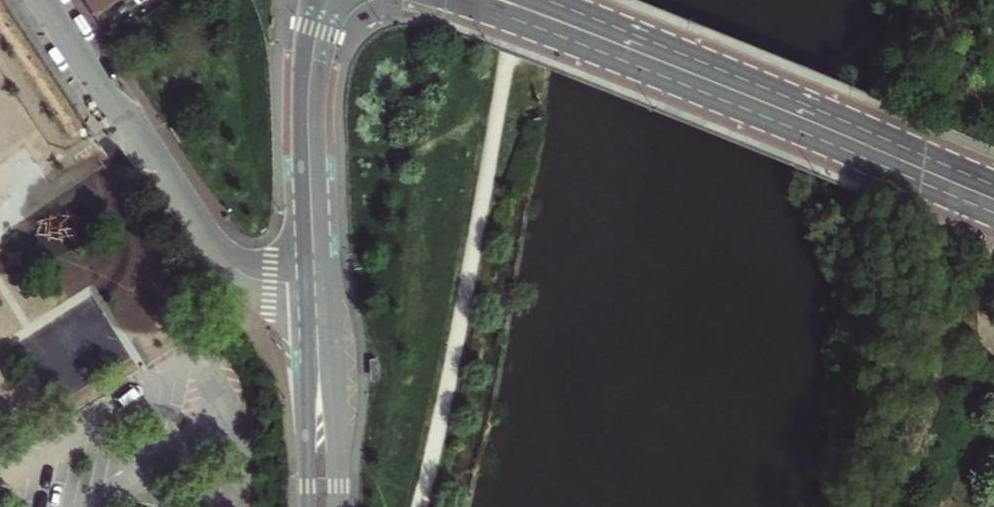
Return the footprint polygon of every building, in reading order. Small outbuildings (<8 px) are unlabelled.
[(94,16),(118,0),(83,0),(94,16)]
